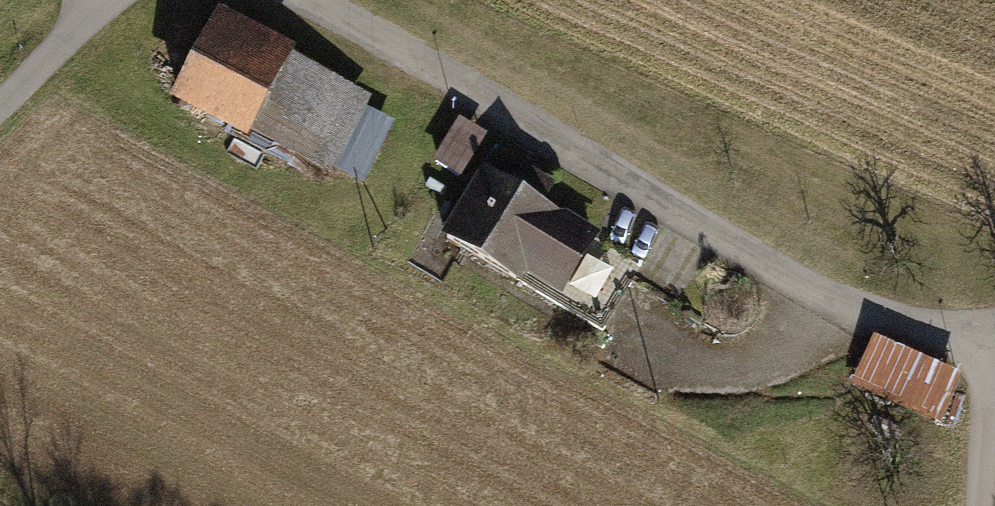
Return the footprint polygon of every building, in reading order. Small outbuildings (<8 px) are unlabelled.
[(293,48),(215,8),(165,102),(243,142),(248,134),(289,55),(293,48)] [(289,55),(248,134),(328,177),(370,98),(289,55)] [(458,118),(431,162),(458,179),(486,135),(458,118)] [(480,167),(438,238),(518,286),(524,277),(559,299),(599,233),(563,212),(558,214),(542,204),(554,185),(521,165),(509,185),(480,167)] [(875,336),(851,385),(937,426),(961,378),(875,336)]
